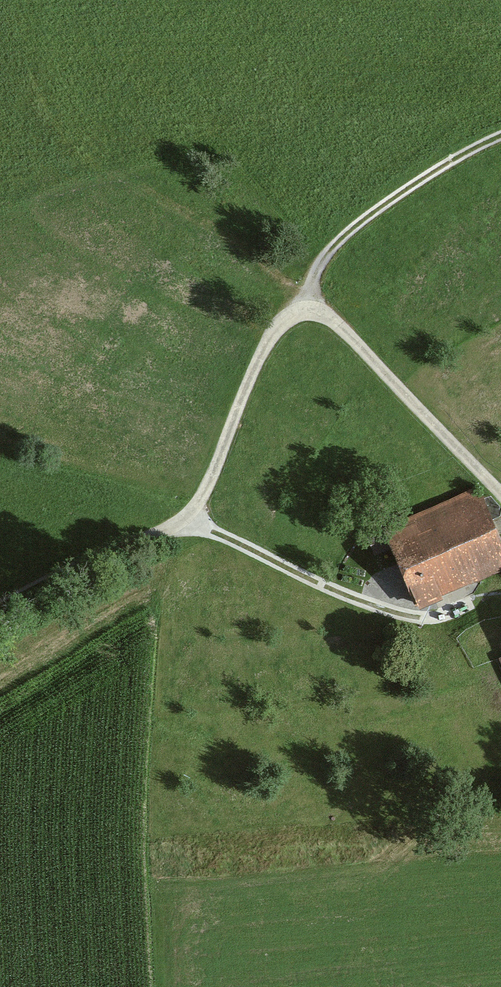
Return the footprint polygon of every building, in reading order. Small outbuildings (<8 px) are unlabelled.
[(380,529),(406,597),(500,561),(500,560),(475,492),(380,529)]
